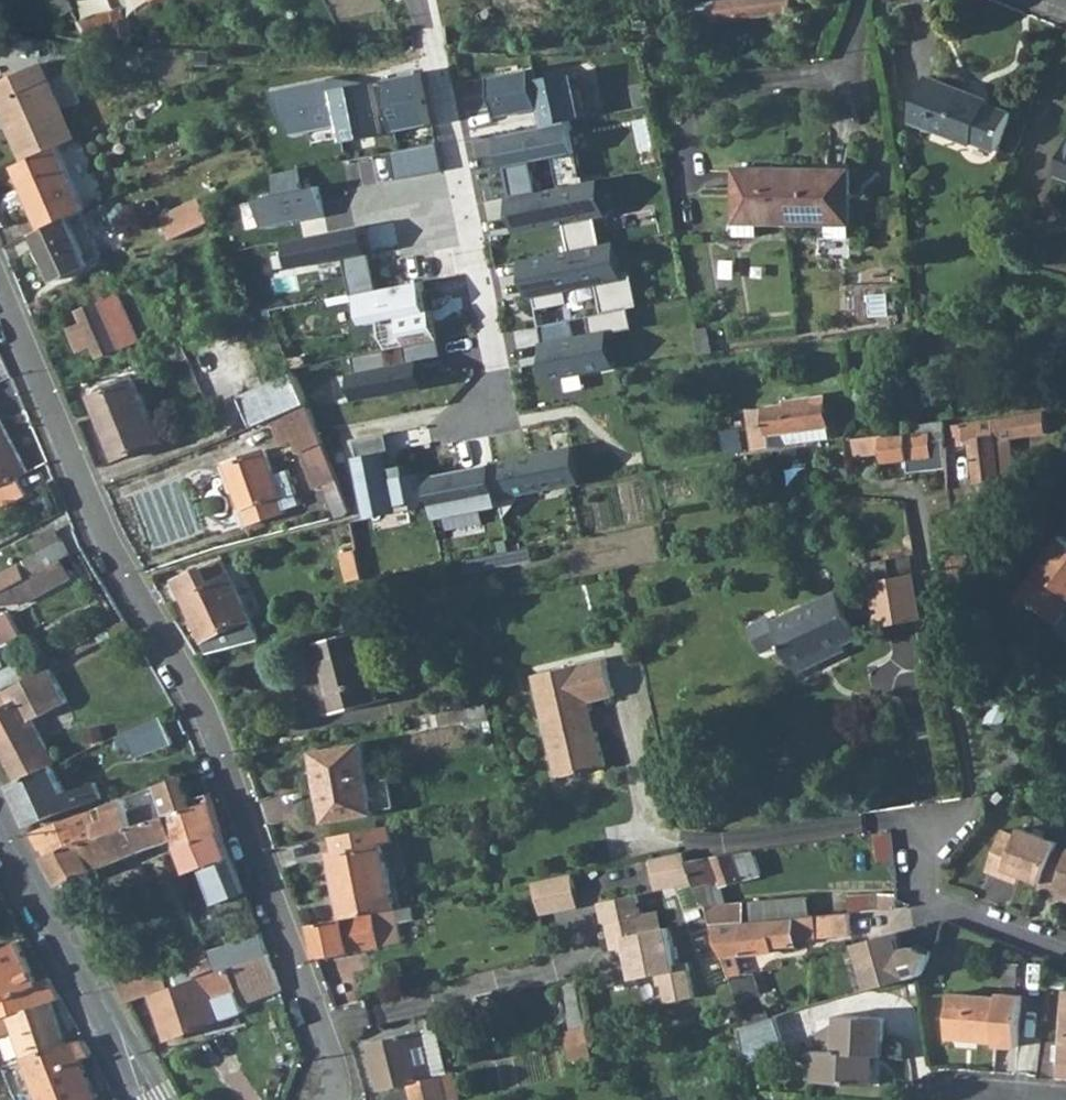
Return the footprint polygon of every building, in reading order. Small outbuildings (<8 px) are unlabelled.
[(67,10),(61,0),(43,0),(54,18),(67,10)] [(785,0),(728,0),(676,8),(679,19),(700,17),(701,24),(787,11),(785,0)] [(120,38),(115,12),(91,17),(97,43),(120,38)] [(83,23),(80,18),(74,22),(77,27),(83,23)] [(74,22),(55,19),(53,38),(86,42),(77,27),(74,22)] [(65,143),(76,138),(42,63),(0,82),(0,102),(1,102),(27,160),(65,143)] [(539,67),(494,75),(501,110),(547,102),(550,121),(572,116),(589,114),(580,67),(540,74),(539,67)] [(425,68),(387,76),(397,128),(436,121),(425,68)] [(334,77),(273,89),(293,133),(343,122),(335,86),(334,77)] [(379,77),(335,86),(343,122),(347,138),(390,129),(379,77)] [(987,104),(988,101),(928,77),(910,122),(971,147),(973,143),(996,153),(1011,115),(987,104)] [(550,121),(500,131),(508,166),(513,165),(518,189),(540,185),(535,161),(557,156),(562,181),(585,177),(572,116),(550,121)] [(440,141),(392,151),(398,178),(445,168),(440,141)] [(83,212),(95,207),(65,143),(27,160),(11,167),(42,231),(83,212)] [(1056,176),(1065,180),(1065,152),(1056,176)] [(300,167),(275,172),(279,191),(259,196),(265,227),(327,214),(321,184),(304,188),(300,167)] [(847,171),(734,172),(734,226),(757,226),(786,226),(830,226),(848,226),(847,171)] [(600,174),(585,177),(562,181),(540,185),(518,189),(511,190),(518,226),(566,218),(571,247),(601,242),(596,212),(607,210),(600,174)] [(200,198),(161,213),(172,239),(211,224),(200,198)] [(83,212),(42,231),(32,235),(53,280),(87,265),(85,262),(102,254),(83,212)] [(366,224),(289,237),(294,265),(347,256),(353,292),(360,291),(377,288),(366,224)] [(757,226),(734,226),(734,241),(757,240),(757,226)] [(848,226),(830,226),(829,238),(847,238),(848,226)] [(601,242),(571,247),(524,257),(532,296),(598,283),(604,313),(629,308),(641,306),(634,268),(623,270),(617,238),(601,242)] [(377,288),(360,291),(365,319),(401,313),(407,345),(441,339),(436,307),(431,308),(426,280),(377,288)] [(98,357),(138,341),(118,295),(79,311),(84,322),(93,344),(98,357)] [(572,316),(538,323),(549,378),(616,364),(609,328),(632,323),(629,308),(604,313),(591,315),(594,330),(575,334),(572,316)] [(93,344),(84,322),(67,329),(76,351),(93,344)] [(694,332),(698,355),(710,354),(706,330),(694,332)] [(441,339),(407,345),(408,355),(387,359),(385,350),(352,356),(360,396),(425,383),(420,358),(444,353),(441,339)] [(182,346),(139,361),(144,374),(188,359),(182,346)] [(254,426),(269,420),(307,404),(296,373),(243,397),(254,426)] [(115,453),(158,435),(135,380),(92,397),(115,453)] [(753,448),(829,437),(824,396),(784,401),(784,405),(748,410),(753,448)] [(299,456),(324,445),(307,404),(269,420),(279,445),(293,440),(299,456)] [(1052,412),(1041,413),(1006,418),(963,424),(952,426),(955,446),(965,445),(964,440),(971,440),(977,482),(1017,475),(1013,440),(1048,435),(1047,421),(1052,421),(1052,412)] [(0,417),(0,468),(21,457),(0,417)] [(926,429),(844,441),(845,449),(853,448),(855,456),(883,452),(886,464),(905,461),(908,473),(948,467),(942,427),(926,429)] [(388,431),(355,438),(371,514),(402,508),(400,501),(432,494),(428,474),(427,470),(412,473),(409,462),(395,465),(388,431)] [(744,458),(741,435),(724,437),(727,459),(744,458)] [(576,444),(494,461),(501,496),(583,480),(576,444)] [(341,491),(340,487),(324,445),(299,456),(313,490),(323,486),(328,496),(341,491)] [(247,526),(299,506),(287,470),(273,475),(264,452),(226,466),(247,526)] [(21,457),(0,468),(0,487),(28,472),(21,457)] [(494,461),(428,474),(432,494),(438,513),(501,500),(501,496),(494,461)] [(60,542),(52,526),(29,539),(37,554),(60,542)] [(1063,535),(1018,591),(1053,620),(1065,604),(1065,537),(1063,535)] [(37,554),(44,569),(65,558),(69,556),(62,542),(60,542),(37,554)] [(351,585),(363,580),(357,553),(342,557),(350,585),(351,585)] [(973,569),(970,555),(955,556),(957,569),(973,569)] [(25,601),(74,575),(65,558),(44,569),(26,578),(17,584),(25,601)] [(877,625),(921,618),(910,558),(874,564),(873,558),(847,563),(851,585),(869,582),(875,613),(877,623),(877,625)] [(201,641),(249,621),(224,562),(176,581),(201,641)] [(0,575),(0,592),(17,584),(26,578),(19,565),(0,575)] [(0,592),(0,604),(25,601),(17,584),(0,592)] [(784,646),(795,669),(857,639),(852,628),(848,619),(836,596),(774,626),(784,646)] [(0,616),(0,645),(3,644),(2,640),(23,629),(12,610),(0,616)] [(875,613),(848,619),(852,628),(877,623),(875,613)] [(114,637),(129,630),(124,622),(110,629),(114,637)] [(784,646),(774,626),(772,622),(759,628),(757,634),(765,651),(771,653),(784,646)] [(386,686),(377,689),(360,632),(315,644),(334,715),(390,700),(386,686)] [(857,639),(795,669),(801,680),(849,657),(847,652),(861,645),(857,639)] [(614,695),(604,657),(532,675),(558,777),(607,765),(590,701),(614,695)] [(26,778),(54,764),(57,763),(34,719),(69,702),(55,666),(32,677),(7,689),(14,701),(0,709),(0,733),(26,778)] [(1005,735),(1017,706),(1000,698),(988,727),(1005,735)] [(485,704),(442,712),(445,727),(467,722),(468,727),(490,723),(487,712),(485,704)] [(163,717),(125,732),(136,758),(174,743),(163,717)] [(326,822),(374,813),(361,743),(317,751),(321,779),(318,780),(326,822)] [(102,798),(95,780),(63,791),(54,764),(26,778),(19,781),(36,820),(51,814),(101,799),(102,798)] [(164,800),(166,799),(181,836),(185,848),(222,835),(222,834),(212,802),(212,801),(202,805),(199,797),(193,800),(188,789),(174,795),(172,790),(184,784),(181,777),(159,785),(164,800)] [(143,850),(134,825),(124,798),(102,806),(104,811),(109,809),(112,818),(104,822),(118,860),(143,850)] [(181,836),(166,799),(164,800),(142,807),(145,815),(140,817),(142,821),(134,825),(143,850),(181,836)] [(100,867),(86,829),(96,824),(90,810),(35,830),(44,845),(47,845),(65,880),(100,867)] [(100,867),(118,860),(104,822),(96,824),(86,829),(100,867)] [(384,844),(390,843),(387,826),(335,836),(338,853),(332,854),(344,919),(396,909),(384,844)] [(1056,853),(1058,847),(1022,832),(1019,840),(1004,834),(987,876),(1002,882),(1005,874),(1022,880),(1042,888),(1040,896),(1053,901),(1057,893),(1065,897),(1065,858),(1056,853)] [(221,902),(245,892),(222,835),(185,848),(191,866),(192,872),(206,867),(221,902)] [(761,851),(688,862),(692,875),(695,883),(710,928),(804,918),(813,917),(810,900),(766,904),(744,906),(719,907),(718,889),(764,877),(761,851)] [(679,854),(651,860),(655,882),(692,875),(688,862),(686,853),(679,854)] [(581,873),(572,875),(573,885),(583,883),(581,873)] [(1002,882),(1019,888),(1022,880),(1005,874),(1002,882)] [(572,875),(553,878),(559,911),(578,907),(573,885),(572,875)] [(692,875),(655,882),(656,890),(695,883),(692,875)] [(532,883),(540,914),(559,911),(553,878),(532,883)] [(637,893),(601,900),(605,923),(608,922),(613,950),(629,947),(634,975),(653,972),(659,971),(661,981),(665,1002),(694,996),(687,962),(674,965),(667,929),(642,934),(639,916),(642,916),(637,893)] [(1057,893),(1053,901),(1065,907),(1065,897),(1057,893)] [(879,895),(850,899),(851,914),(856,913),(896,909),(898,901),(897,896),(879,895)] [(396,909),(344,919),(310,925),(318,959),(417,940),(412,913),(403,915),(401,908),(396,909)] [(804,918),(805,922),(712,931),(728,977),(745,1026),(768,1020),(753,977),(737,978),(736,957),(773,955),(773,949),(795,946),(795,940),(806,939),(806,931),(815,930),(815,938),(850,935),(848,914),(814,917),(813,917),(804,918)] [(270,952),(262,932),(212,948),(221,970),(271,953),(270,952)] [(210,942),(188,951),(195,968),(199,977),(221,970),(212,948),(210,942)] [(0,951),(0,1020),(50,1005),(62,1001),(50,981),(39,987),(18,944),(0,951)] [(877,954),(887,985),(904,980),(895,949),(877,954)] [(238,990),(245,1008),(290,992),(271,953),(221,970),(199,977),(178,984),(153,993),(168,1037),(222,1019),(215,997),(238,990)] [(148,976),(144,964),(120,971),(129,994),(152,988),(148,976)] [(195,968),(174,976),(178,984),(199,977),(195,968)] [(174,976),(170,977),(168,971),(148,976),(152,988),(153,993),(178,984),(174,976)] [(995,1050),(1020,1053),(1025,1001),(1000,998),(999,1002),(950,999),(947,1042),(996,1046),(995,1050)] [(15,1035),(25,1060),(67,1047),(50,1005),(0,1020),(0,1039),(15,1035)] [(769,1020),(768,1020),(745,1026),(739,1028),(744,1065),(795,1050),(786,1015),(769,1020)] [(886,1063),(890,1023),(840,1018),(838,1027),(817,1040),(814,1083),(874,1087),(877,1063),(886,1063)] [(596,1050),(592,1027),(569,1031),(574,1054),(596,1050)] [(427,1046),(424,1032),(369,1046),(381,1092),(409,1086),(412,1099),(462,1099),(456,1073),(436,1077),(432,1062),(418,1065),(414,1049),(427,1046)] [(85,1042),(67,1047),(25,1060),(39,1099),(97,1099),(83,1063),(95,1059),(85,1042)] [(746,1076),(734,1079),(737,1092),(748,1090),(746,1076)]
